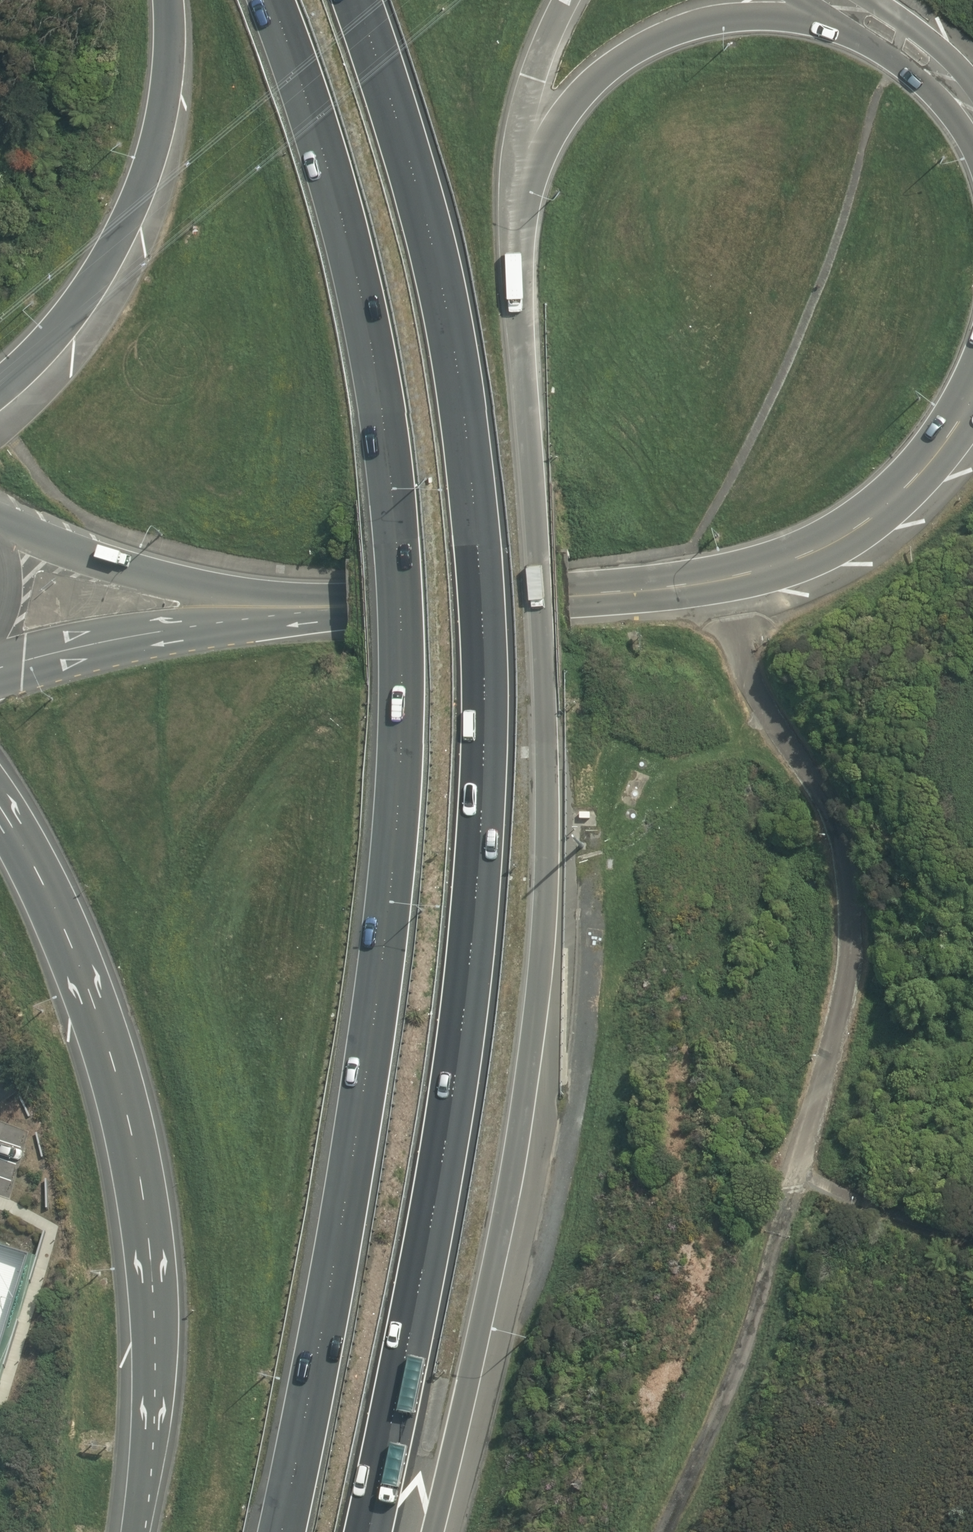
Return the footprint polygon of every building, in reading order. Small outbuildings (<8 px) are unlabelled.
[(0,1232),(0,1376),(38,1244),(0,1232)]
